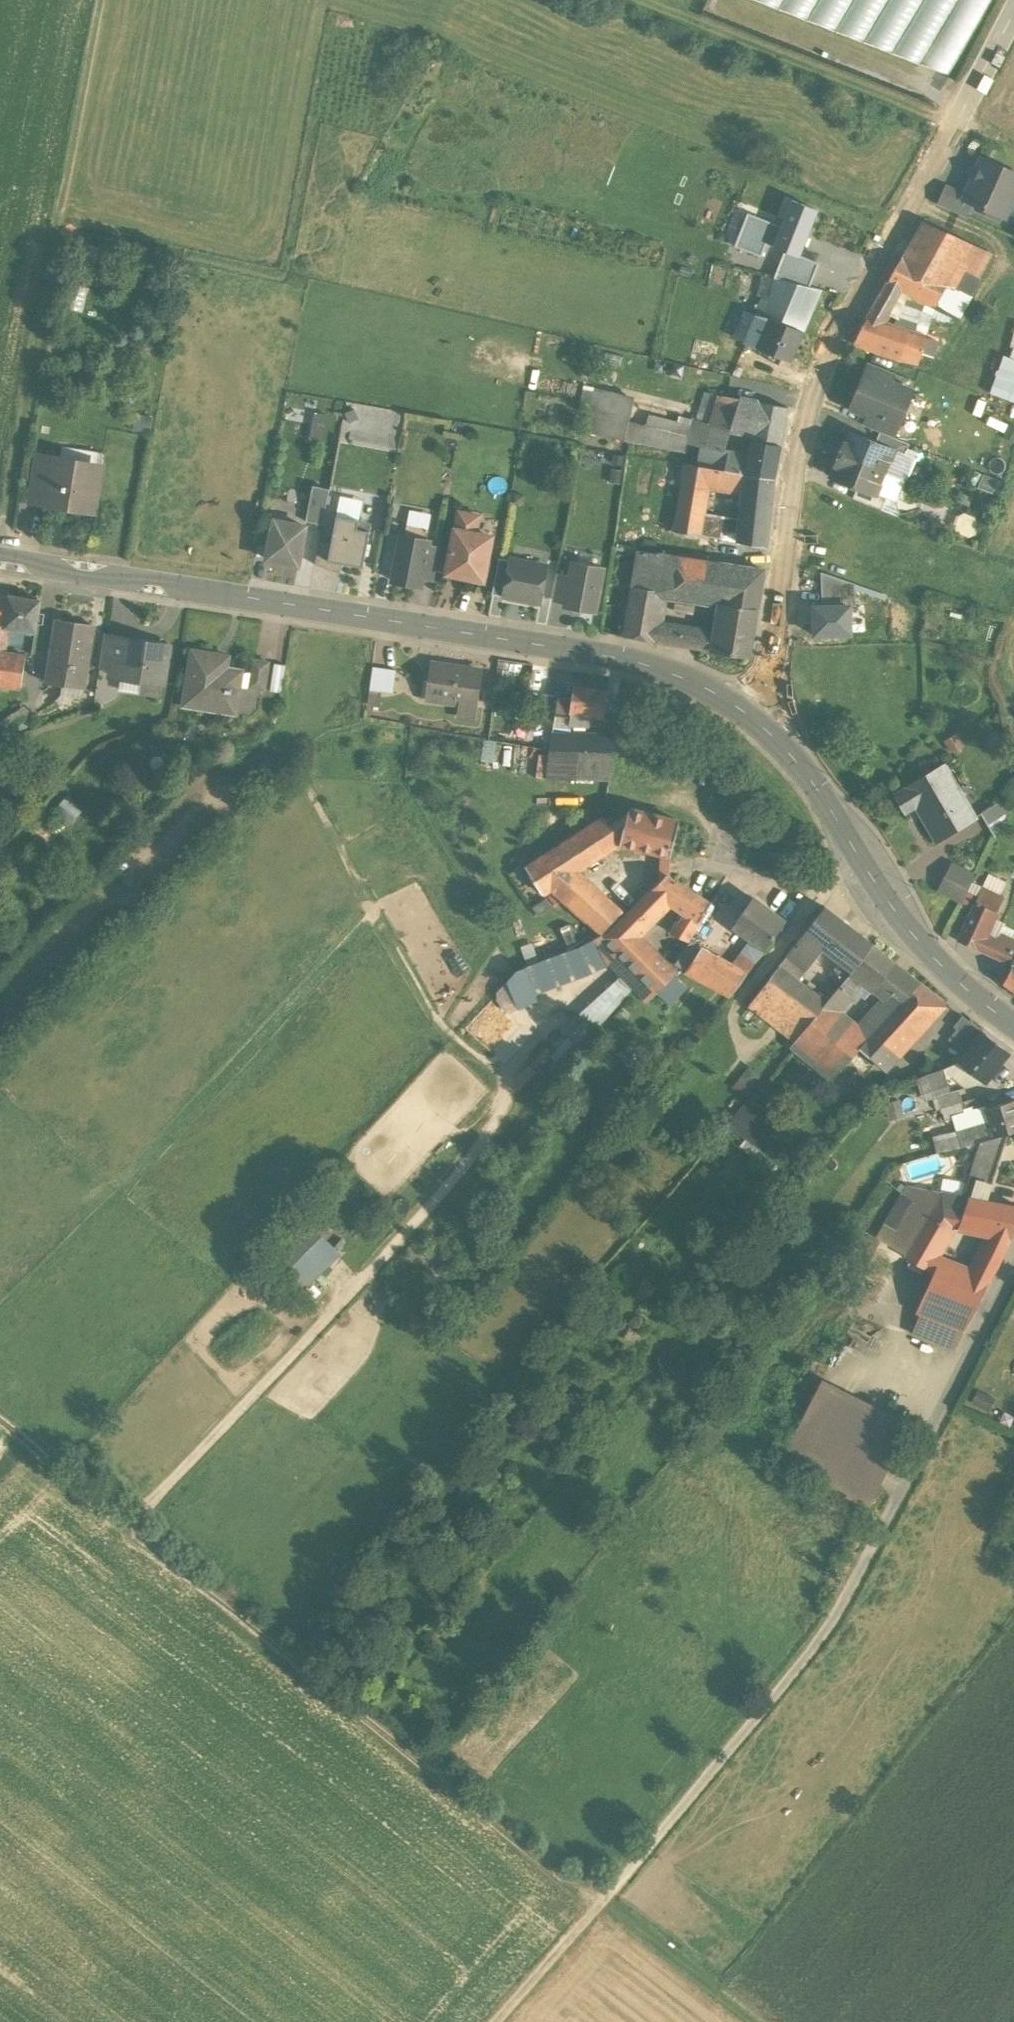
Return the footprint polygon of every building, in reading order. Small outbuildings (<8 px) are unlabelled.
[(952,78),(987,0),(783,0),(788,6),(952,78)] [(983,159),(965,199),(1003,217),(1013,193),(1013,173),(983,159)] [(785,251),(800,257),(818,210),(792,200),(782,227),(774,247),(785,251)] [(774,247),(782,227),(747,214),(735,246),(761,257),(766,244),(774,247)] [(923,221),(876,303),(890,310),(902,289),(933,306),(955,319),(991,256),(969,243),(923,221)] [(800,257),(785,251),(774,279),(810,287),(819,264),(800,257)] [(810,287),(774,279),(766,310),(765,316),(770,317),(803,331),(820,289),(810,287)] [(766,310),(758,308),(755,313),(765,316),(766,310)] [(765,316),(755,313),(743,342),(758,348),(770,317),(765,316)] [(803,331),(770,317),(758,348),(772,353),(770,358),(776,361),(778,356),(790,361),(803,331)] [(924,340),(876,323),(877,321),(867,317),(854,343),(903,358),(919,360),(926,340),(924,340)] [(691,364),(712,370),(719,343),(698,338),(691,364)] [(758,348),(743,342),(741,348),(769,360),(770,358),(772,353),(758,348)] [(1001,359),(989,395),(1013,403),(1013,363),(1001,359)] [(894,373),(870,363),(865,374),(889,384),(894,373)] [(889,384),(865,374),(852,407),(868,414),(897,425),(911,393),(889,384)] [(634,400),(595,389),(585,433),(624,440),(629,421),(634,400)] [(721,395),(705,392),(696,420),(692,419),(687,435),(685,443),(704,448),(705,448),(721,395)] [(739,399),(721,395),(705,448),(724,452),(724,451),(730,431),(731,430),(739,399)] [(788,407),(739,399),(731,430),(753,434),(781,439),(788,407)] [(693,414),(651,404),(646,425),(687,435),(692,419),(693,414)] [(314,411),(311,438),(324,439),(326,412),(314,411)] [(897,425),(868,414),(864,425),(879,432),(893,437),(897,425)] [(646,425),(629,421),(624,440),(683,451),(685,443),(687,435),(646,425)] [(875,443),(849,432),(840,454),(884,472),(893,452),(893,450),(875,443)] [(893,437),(879,432),(875,443),(893,450),(893,452),(904,456),(909,444),(893,437)] [(781,439),(753,434),(752,440),(780,445),(781,439)] [(780,445),(752,440),(749,455),(745,473),(773,478),(780,445)] [(705,448),(704,448),(701,466),(710,467),(725,470),(728,452),(724,451),(724,452),(705,448)] [(100,468),(53,461),(54,455),(37,452),(29,499),(93,510),(100,468)] [(749,455),(728,452),(725,470),(745,473),(749,455)] [(884,472),(840,454),(831,477),(857,487),(875,495),(876,493),(884,472)] [(701,466),(686,463),(674,530),(699,534),(702,513),(707,485),(710,467),(701,466)] [(725,470),(710,467),(707,485),(743,493),(745,473),(725,470)] [(773,478),(745,473),(743,493),(742,501),(770,506),(773,478)] [(311,485),(309,520),(328,521),(330,486),(311,485)] [(875,495),(857,487),(852,498),(882,510),(887,498),(876,493),(875,495)] [(770,506),(742,501),(740,519),(738,541),(766,546),(770,506)] [(478,516),(459,513),(455,530),(474,534),(478,516)] [(740,519),(702,513),(699,534),(738,541),(740,519)] [(359,520),(336,515),(331,543),(327,561),(341,563),(363,567),(370,531),(357,529),(359,520)] [(305,526),(274,520),(267,559),(298,565),(305,526)] [(428,530),(406,526),(404,536),(426,541),(428,530)] [(474,534),(455,530),(452,550),(451,550),(451,553),(447,573),(482,580),(491,537),(474,534)] [(404,536),(401,536),(393,581),(420,586),(421,579),(428,544),(429,541),(426,541),(404,536)] [(331,543),(319,541),(314,564),(339,573),(341,563),(327,561),(331,543)] [(440,546),(428,544),(421,579),(433,582),(440,546)] [(671,555),(639,551),(633,587),(663,592),(669,595),(666,587),(671,555)] [(763,570),(671,555),(666,587),(669,595),(722,604),(722,603),(757,609),(763,570)] [(546,566),(511,559),(504,596),(539,603),(546,566)] [(603,569),(573,563),(571,577),(566,602),(565,606),(594,612),(603,569)] [(849,606),(856,606),(855,585),(820,573),(822,607),(849,606)] [(571,577),(557,574),(552,599),(566,602),(571,577)] [(663,592),(633,587),(624,637),(654,642),(655,641),(657,624),(663,592)] [(0,594),(0,626),(4,627),(9,595),(0,594)] [(40,600),(9,595),(4,627),(9,628),(35,632),(40,600)] [(757,609),(722,603),(715,651),(715,652),(745,657),(747,660),(752,656),(750,653),(757,609)] [(814,607),(814,635),(850,634),(849,606),(822,607),(814,607)] [(93,625),(57,620),(47,684),(84,689),(93,625)] [(686,629),(657,624),(655,641),(683,646),(686,629)] [(0,626),(0,652),(5,653),(9,628),(4,627),(0,626)] [(715,651),(717,634),(700,631),(697,648),(715,651)] [(128,643),(104,639),(99,668),(110,670),(111,670),(112,664),(126,666),(129,645),(128,645),(128,643)] [(168,646),(129,640),(128,643),(128,645),(129,645),(126,666),(112,664),(111,670),(110,670),(109,675),(142,680),(160,683),(162,683),(168,646)] [(242,670),(217,666),(219,654),(192,650),(183,706),(203,709),(203,703),(236,708),(242,670)] [(21,688),(26,656),(5,653),(0,652),(0,684),(21,688)] [(268,662),(253,660),(249,687),(264,689),(268,662)] [(286,665),(274,663),(270,690),(281,692),(286,665)] [(481,671),(433,664),(428,699),(459,703),(474,706),(476,706),(481,671)] [(397,670),(373,666),(370,689),(393,692),(397,670)] [(160,683),(142,680),(140,694),(158,697),(160,683)] [(607,692),(573,686),(571,699),(569,712),(571,713),(603,717),(607,692)] [(571,699),(557,697),(555,714),(570,717),(571,713),(569,712),(571,699)] [(474,706),(459,703),(457,714),(472,716),(474,706)] [(613,734),(552,733),(550,751),(611,752),(613,734)] [(961,745),(953,734),(941,741),(949,753),(961,745)] [(611,752),(550,751),(546,780),(608,781),(611,752)] [(945,765),(895,794),(905,812),(916,806),(936,841),(971,821),(962,805),(957,807),(950,794),(959,789),(945,765)] [(1001,801),(980,813),(994,836),(1007,811),(1001,801)] [(679,821),(628,808),(625,820),(619,843),(670,856),(679,821)] [(602,817),(524,866),(541,893),(550,888),(577,870),(619,843),(625,820),(619,819),(608,826),(602,817)] [(975,876),(951,865),(939,890),(962,902),(975,876)] [(617,905),(577,870),(550,888),(601,934),(623,910),(617,905)] [(646,894),(626,914),(641,927),(683,885),(668,876),(665,874),(646,894)] [(637,885),(617,905),(623,910),(626,914),(646,894),(637,885)] [(749,903),(721,888),(698,928),(724,943),(737,921),(750,904),(749,903)] [(696,892),(684,911),(698,921),(710,901),(696,892)] [(785,922),(753,898),(749,903),(750,904),(737,921),(746,929),(743,933),(764,950),(785,922)] [(993,913),(975,904),(958,941),(976,949),(993,913)] [(860,934),(824,906),(803,931),(804,932),(821,946),(839,960),(859,935),(860,934)] [(684,911),(672,933),(679,936),(688,940),(698,921),(684,911)] [(603,937),(602,938),(616,952),(634,934),(641,927),(626,914),(603,937)] [(990,955),(1008,964),(1013,950),(1013,930),(1005,925),(990,955)] [(724,943),(698,928),(690,941),(702,947),(685,971),(729,997),(746,975),(716,956),(724,943)] [(821,946),(804,932),(786,956),(803,970),(821,946)] [(662,962),(634,934),(616,952),(625,962),(656,994),(663,984),(673,973),(662,962)] [(602,938),(603,937),(601,935),(593,940),(577,947),(526,966),(536,994),(606,967),(609,965),(620,976),(632,988),(647,1004),(656,994),(625,962),(616,952),(602,938)] [(859,935),(839,960),(852,972),(873,945),(859,935)] [(688,940),(679,936),(676,941),(685,946),(688,940)] [(873,945),(852,972),(860,978),(873,988),(894,962),(873,945)] [(676,959),(670,954),(662,962),(673,973),(675,970),(678,967),(674,963),(676,959)] [(803,970),(786,956),(778,966),(796,979),(803,970)] [(1003,983),(1013,991),(1013,961),(1003,983)] [(894,962),(873,988),(885,998),(892,990),(907,972),(894,962)] [(796,979),(778,966),(749,1002),(782,1029),(787,1025),(800,1036),(826,1002),(796,979)] [(684,978),(675,970),(673,973),(663,984),(673,992),(684,978)] [(852,972),(841,984),(849,991),(860,978),(852,972)] [(907,972),(892,990),(904,1000),(920,982),(907,972)] [(632,988),(620,976),(579,1014),(596,1028),(632,988)] [(946,1003),(920,982),(904,1000),(896,1008),(920,1031),(946,1003)] [(841,984),(826,1002),(838,1012),(852,994),(849,991),(841,984)] [(885,998),(867,1019),(857,1027),(851,1023),(814,1067),(829,1080),(859,1048),(896,1008),(904,1000),(892,990),(885,998)] [(800,1036),(798,1038),(790,1047),(791,1048),(814,1067),(851,1023),(838,1012),(826,1002),(800,1036)] [(896,1008),(859,1048),(884,1071),(920,1031),(896,1008)] [(982,1031),(962,1016),(953,1028),(955,1030),(948,1040),(965,1053),(982,1031)] [(1008,1053),(982,1031),(965,1053),(958,1061),(984,1083),(1008,1053)] [(749,1064),(733,1085),(747,1095),(763,1075),(749,1064)] [(943,1069),(925,1074),(932,1096),(950,1091),(943,1069)] [(950,1091),(932,1096),(936,1110),(943,1108),(962,1102),(958,1089),(950,1091)] [(985,1108),(989,1123),(993,1136),(1005,1133),(1013,1130),(1013,1101),(1013,1099),(985,1108)] [(965,1114),(962,1102),(943,1108),(946,1119),(965,1114)] [(772,1129),(742,1104),(726,1123),(756,1148),(772,1129)] [(989,1123),(957,1132),(961,1146),(977,1141),(993,1136),(989,1123)] [(993,1136),(977,1141),(973,1153),(997,1160),(1005,1133),(993,1136)] [(997,1160),(973,1153),(960,1195),(967,1197),(984,1200),(997,1160)] [(941,1191),(906,1184),(876,1237),(904,1254),(931,1208),(941,1191)] [(960,1195),(941,1191),(931,1208),(958,1224),(967,1197),(960,1195)] [(967,1197),(958,1224),(990,1231),(1012,1236),(1013,1230),(1013,1206),(984,1200),(967,1197)] [(931,1208),(904,1254),(934,1271),(938,1258),(934,1257),(949,1229),(958,1224),(931,1208)] [(1012,1236),(990,1231),(982,1247),(971,1271),(938,1258),(934,1271),(916,1312),(919,1314),(964,1331),(1005,1250),(1012,1236)] [(311,1291),(344,1254),(320,1232),(287,1269),(311,1291)] [(964,1331),(919,1314),(913,1332),(955,1348),(964,1331)] [(907,1431),(819,1385),(801,1420),(890,1465),(907,1431)] [(890,1465),(801,1420),(782,1457),(871,1502),(890,1465)]
